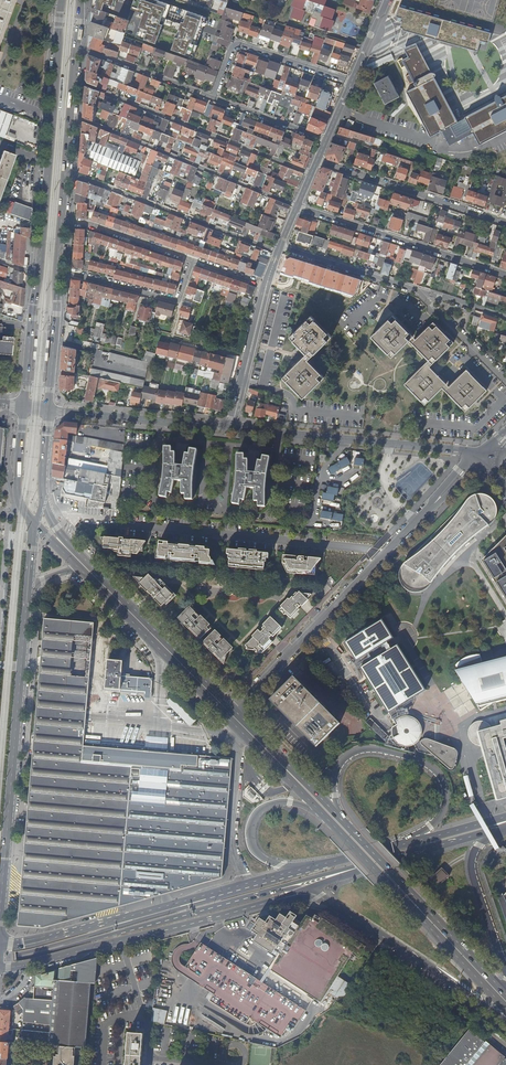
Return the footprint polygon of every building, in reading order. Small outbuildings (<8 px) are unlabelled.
[(15,0),(0,0),(0,41),(15,0)] [(129,0),(93,0),(92,8),(106,13),(110,14),(115,16),(117,16),(120,17),(125,3),(128,4),(129,0)] [(128,4),(125,3),(120,17),(129,20),(136,0),(129,0),(128,4)] [(318,27),(323,14),(333,17),(336,9),(325,5),(327,0),(295,0),(293,6),(295,7),(292,18),(303,21),(306,11),(314,13),(310,24),(318,27)] [(370,12),(374,0),(373,0),(362,0),(359,7),(358,7),(357,8),(358,8),(370,12)] [(153,3),(149,4),(148,8),(151,10),(152,7),(165,11),(166,7),(153,3)] [(492,33),(400,6),(397,16),(403,17),(402,21),(403,21),(402,27),(404,28),(404,30),(455,44),(466,48),(474,50),(479,51),(482,41),(490,43),(492,33)] [(243,16),(244,13),(226,7),(225,10),(224,13),(230,14),(242,18),(243,16)] [(113,29),(115,23),(104,20),(106,13),(92,8),(91,22),(108,27),(113,29)] [(241,20),(242,18),(230,14),(228,21),(231,22),(230,27),(234,29),(238,30),(241,20)] [(323,14),(318,27),(331,31),(335,18),(333,17),(323,14)] [(198,18),(189,15),(184,30),(192,34),(198,18)] [(125,33),(129,20),(120,17),(117,24),(115,23),(113,29),(117,30),(125,33)] [(231,22),(228,21),(222,19),(220,25),(218,29),(232,35),(234,29),(230,27),(231,22)] [(252,25),(253,21),(250,20),(249,23),(243,21),(241,20),(238,30),(249,34),(252,25)] [(124,36),(125,33),(117,30),(114,42),(112,43),(109,41),(107,46),(106,45),(107,41),(106,41),(107,36),(108,27),(91,22),(90,30),(89,47),(117,58),(120,50),(124,36)] [(154,36),(156,29),(137,23),(136,28),(141,30),(147,32),(151,33),(151,35),(154,36)] [(271,37),(274,29),(274,27),(264,24),(262,29),(260,35),(270,38),(271,37)] [(258,37),(260,28),(252,25),(249,34),(255,36),(258,37)] [(295,31),(296,28),(286,25),(285,28),(284,32),(281,40),(285,42),(291,44),(292,41),(294,35),(290,34),(291,30),(295,31)] [(304,35),(305,31),(296,28),(295,31),(294,35),(303,38),(304,35)] [(216,36),(229,41),(232,35),(218,29),(216,36)] [(281,40),(284,32),(274,29),(271,37),(281,40)] [(167,51),(168,52),(174,36),(169,34),(163,50),(167,51)] [(303,39),(303,38),(294,35),(292,41),(301,44),(302,42),(303,39)] [(133,39),(124,36),(120,50),(128,52),(133,39)] [(225,46),(227,47),(229,41),(216,36),(211,48),(211,49),(214,50),(216,51),(217,46),(216,46),(216,45),(217,45),(218,42),(226,45),(225,46)] [(335,45),(336,41),(326,38),(325,41),(324,44),(335,47),(335,45)] [(133,39),(128,52),(139,56),(142,49),(144,43),(133,39)] [(312,45),(313,42),(304,39),(303,42),(302,42),(301,44),(300,48),(309,51),(310,50),(312,45)] [(142,49),(153,53),(155,47),(153,46),(144,43),(142,49)] [(353,53),(356,47),(345,44),(344,48),(343,50),(353,53)] [(434,77),(416,44),(403,49),(408,58),(401,61),(415,87),(434,77)] [(322,49),(322,48),(312,45),(310,50),(319,53),(318,56),(315,55),(312,63),(317,65),(319,58),(322,49)] [(153,53),(164,58),(167,51),(163,50),(155,47),(153,53)] [(204,60),(207,49),(203,47),(199,58),(204,60)] [(330,51),(322,49),(319,58),(327,61),(330,51)] [(174,61),(176,55),(168,52),(167,51),(164,58),(174,61)] [(243,68),(249,53),(246,52),(245,56),(239,53),(237,58),(239,58),(236,66),(243,68)] [(254,72),(255,71),(255,70),(246,67),(248,63),(254,65),(253,66),(256,67),(258,60),(259,57),(249,53),(243,68),(251,71),(254,72)] [(332,61),(338,64),(341,56),(335,54),(333,53),(329,63),(331,64),(332,61)] [(88,55),(87,70),(96,74),(102,60),(88,55)] [(126,61),(135,64),(136,58),(128,55),(126,61)] [(186,65),(188,59),(176,55),(174,61),(177,62),(176,65),(181,66),(182,64),(186,65)] [(347,67),(351,58),(341,55),(341,56),(338,64),(347,67)] [(209,67),(218,71),(222,61),(210,57),(208,63),(210,65),(209,67)] [(255,71),(265,74),(269,63),(258,60),(256,67),(255,70),(255,71)] [(101,75),(110,79),(115,65),(107,62),(104,70),(103,70),(101,75)] [(192,73),(195,75),(198,67),(194,65),(194,64),(193,63),(192,65),(188,63),(185,71),(188,72),(188,74),(191,75),(192,73)] [(204,80),(206,74),(209,67),(205,66),(199,64),(198,67),(195,75),(193,80),(198,81),(199,78),(204,80)] [(110,79),(111,79),(114,80),(120,67),(115,65),(110,79)] [(250,74),(251,71),(243,68),(236,66),(232,76),(244,80),(245,81),(247,82),(248,79),(245,78),(243,78),(246,71),(247,73),(250,74)] [(286,83),(291,68),(287,66),(285,72),(282,81),(280,80),(281,77),(277,75),(275,80),(285,84),(286,83)] [(124,84),(129,70),(122,67),(116,81),(124,84)] [(213,85),(218,71),(209,67),(206,74),(211,76),(208,83),(213,85)] [(108,85),(109,84),(111,79),(110,79),(101,75),(96,74),(87,70),(86,80),(88,82),(106,89),(108,85)] [(124,84),(129,86),(134,72),(129,70),(124,84)] [(138,90),(143,75),(139,74),(134,88),(138,90)] [(143,75),(138,90),(140,91),(143,92),(145,87),(149,77),(143,75)] [(385,104),(399,96),(388,75),(374,83),(385,104)] [(244,80),(232,76),(228,88),(240,92),(244,80)] [(407,91),(431,137),(441,132),(458,123),(434,77),(415,87),(407,91)] [(160,85),(161,82),(151,78),(148,84),(159,88),(160,85)] [(137,97),(140,91),(138,90),(134,88),(129,86),(124,84),(116,81),(114,80),(111,79),(109,84),(117,87),(116,92),(114,91),(113,93),(117,94),(119,88),(126,91),(136,95),(135,96),(137,97)] [(309,87),(311,82),(301,79),(299,85),(298,88),(302,90),(304,86),(309,87)] [(283,90),(285,84),(275,80),(273,86),(272,88),(276,89),(276,88),(283,90)] [(245,94),(245,93),(248,87),(249,82),(247,82),(245,81),(241,93),(245,94)] [(259,91),(261,86),(257,85),(255,89),(250,88),(252,83),(250,83),(249,82),(248,87),(245,93),(257,98),(259,92),(259,91)] [(292,98),(294,99),(296,95),(296,94),(297,90),(298,88),(289,85),(290,84),(286,83),(285,84),(283,90),(282,93),(292,96),(292,98)] [(164,87),(160,85),(159,88),(157,92),(155,96),(159,98),(164,87)] [(316,100),(318,101),(322,90),(322,89),(311,85),(308,93),(307,95),(307,97),(316,100)] [(104,95),(105,94),(105,93),(86,86),(84,102),(94,106),(108,111),(110,112),(113,113),(114,110),(115,108),(102,103),(98,102),(97,104),(96,103),(97,98),(98,99),(99,98),(98,97),(98,96),(103,98),(104,95)] [(267,102),(269,97),(271,91),(261,86),(259,91),(259,92),(261,93),(260,95),(263,96),(264,94),(266,95),(260,109),(259,111),(263,113),(267,102)] [(153,95),(155,96),(157,92),(149,90),(150,89),(145,87),(143,92),(153,95)] [(322,90),(318,101),(328,104),(332,94),(322,90)] [(141,97),(151,101),(153,95),(143,92),(140,91),(137,97),(136,102),(139,103),(140,101),(139,101),(141,97)] [(269,97),(267,102),(273,105),(275,100),(276,101),(277,99),(280,100),(282,94),(271,91),(269,97)] [(182,107),(185,100),(169,94),(167,101),(177,105),(182,107)] [(292,98),(282,94),(280,100),(278,105),(288,109),(289,108),(292,98)] [(163,99),(159,98),(155,96),(153,95),(151,101),(159,104),(157,110),(159,111),(163,99)] [(195,104),(197,99),(191,97),(187,109),(192,111),(195,104)] [(465,118),(474,133),(480,145),(505,131),(505,97),(465,118)] [(288,109),(287,113),(291,114),(293,108),(294,104),(297,106),(296,108),(298,108),(301,101),(294,99),(292,98),(289,108),(288,109)] [(208,103),(197,99),(195,104),(198,106),(197,109),(204,112),(208,103)] [(175,109),(177,105),(167,101),(163,112),(172,116),(174,113),(177,114),(178,111),(175,109)] [(84,102),(83,117),(93,121),(94,106),(84,102)] [(309,115),(313,106),(305,103),(302,102),(299,112),(309,115)] [(321,109),(325,110),(327,105),(318,102),(317,105),(316,107),(321,109)] [(126,118),(128,113),(129,110),(131,106),(125,104),(121,116),(122,117),(123,117),(126,118)] [(204,115),(208,117),(209,114),(210,112),(213,105),(209,104),(204,115)] [(223,119),(224,116),(226,110),(214,106),(212,112),(219,115),(218,117),(223,119)] [(183,120),(188,122),(191,115),(192,111),(187,109),(186,108),(182,107),(180,112),(185,113),(183,120)] [(329,118),(331,113),(329,112),(327,111),(325,110),(321,109),(316,107),(315,107),(313,112),(329,118)] [(14,141),(16,136),(6,132),(12,115),(0,110),(0,137),(14,141)] [(115,116),(116,114),(113,113),(110,112),(109,114),(111,115),(107,125),(114,128),(118,118),(115,116)] [(139,124),(141,118),(128,113),(126,118),(128,119),(139,124)] [(154,122),(155,120),(153,120),(144,116),(141,125),(152,129),(154,122)] [(221,122),(226,124),(234,127),(236,122),(233,121),(234,119),(224,116),(223,119),(221,122)] [(323,132),(328,121),(319,118),(318,120),(313,118),(314,116),(312,116),(307,129),(319,134),(323,132)] [(249,130),(248,132),(253,134),(254,130),(257,122),(245,117),(242,125),(247,127),(247,130),(249,130)] [(215,124),(220,126),(221,122),(220,122),(211,118),(207,130),(215,133),(217,130),(214,128),(215,124)] [(474,133),(465,118),(458,123),(441,132),(448,146),(474,133)] [(139,130),(141,125),(139,124),(128,119),(122,133),(126,135),(130,127),(139,130)] [(166,128),(169,121),(164,119),(160,128),(159,131),(162,133),(164,134),(166,128)] [(345,128),(351,130),(354,121),(349,119),(345,128)] [(95,143),(98,127),(83,121),(82,133),(90,134),(89,140),(95,143)] [(181,128),(182,126),(173,122),(171,127),(175,129),(172,137),(174,138),(177,139),(179,135),(181,128)] [(272,127),(257,122),(254,130),(259,132),(269,135),(272,127)] [(152,136),(155,130),(152,129),(141,125),(139,130),(152,136)] [(196,131),(185,127),(183,132),(194,136),(196,131)] [(285,132),(272,127),(269,135),(282,140),(285,132)] [(345,128),(341,127),(338,133),(352,137),(352,136),(374,143),(376,138),(351,130),(345,128)] [(231,139),(239,142),(241,136),(243,131),(237,128),(235,128),(231,139)] [(107,142),(111,133),(101,129),(99,134),(104,136),(101,145),(105,147),(107,142)] [(162,133),(159,131),(155,130),(152,136),(149,144),(150,144),(153,137),(157,138),(160,139),(162,133)] [(258,136),(263,139),(264,137),(264,136),(258,134),(259,132),(254,130),(253,134),(258,136)] [(243,131),(241,136),(246,138),(251,140),(253,140),(252,142),(252,141),(250,146),(253,148),(255,143),(256,141),(258,136),(253,134),(248,132),(243,131)] [(210,137),(197,132),(192,145),(198,147),(201,140),(208,143),(210,137)] [(282,146),(283,146),(285,139),(287,139),(289,134),(285,132),(282,140),(281,142),(280,145),(282,146)] [(82,133),(80,152),(85,154),(84,157),(87,158),(88,159),(91,150),(91,149),(92,150),(92,148),(87,146),(87,140),(89,140),(90,134),(82,133)] [(126,146),(128,140),(112,133),(110,139),(126,146)] [(168,143),(171,136),(167,135),(164,134),(162,133),(160,139),(157,147),(158,148),(161,140),(168,143)] [(305,139),(305,137),(296,133),(293,142),(302,146),(305,139)] [(174,138),(172,137),(171,136),(168,143),(165,150),(170,152),(172,146),(172,145),(172,144),(174,138)] [(268,147),(277,150),(279,145),(275,143),(268,140),(263,139),(258,136),(256,141),(264,145),(265,145),(264,148),(267,149),(268,147)] [(218,155),(222,157),(223,154),(224,151),(225,149),(227,144),(215,139),(213,144),(216,146),(215,147),(220,149),(218,155)] [(290,149),(293,141),(290,140),(287,139),(285,139),(283,146),(290,149)] [(313,142),(305,139),(302,146),(303,149),(303,150),(301,150),(299,153),(300,153),(302,154),(308,157),(310,152),(309,151),(313,142)] [(96,152),(99,144),(95,143),(89,140),(87,140),(87,146),(92,148),(92,150),(91,149),(91,150),(96,152)] [(124,150),(136,155),(140,144),(128,140),(126,146),(124,150)] [(356,144),(348,141),(346,147),(351,148),(348,157),(352,158),(356,145),(356,144)] [(111,149),(123,154),(124,150),(113,146),(113,145),(107,142),(105,147),(111,149)] [(183,151),(197,156),(199,151),(201,148),(198,147),(192,145),(191,144),(190,144),(185,142),(184,145),(186,145),(183,151)] [(346,147),(332,142),(326,155),(328,158),(339,162),(346,147)] [(104,165),(111,149),(105,147),(101,145),(99,144),(96,152),(93,160),(96,162),(99,163),(104,165)] [(222,157),(224,157),(234,162),(236,156),(240,148),(229,144),(226,150),(235,153),(233,156),(225,153),(226,151),(224,151),(223,154),(222,157)] [(282,154),(285,147),(282,146),(280,145),(279,145),(277,150),(277,151),(282,154)] [(138,160),(141,161),(144,154),(147,147),(144,146),(139,156),(138,160)] [(196,158),(195,162),(197,163),(201,156),(208,158),(206,163),(208,164),(210,159),(212,153),(211,152),(207,151),(201,148),(199,151),(197,156),(196,158)] [(133,176),(135,177),(141,161),(138,160),(134,159),(123,154),(111,149),(104,165),(110,167),(120,171),(126,174),(133,176)] [(373,159),(376,150),(372,149),(370,156),(366,167),(366,168),(371,169),(374,159),(373,159)] [(153,166),(156,158),(158,152),(152,150),(141,179),(147,182),(148,181),(148,179),(153,166)] [(248,162),(251,154),(242,150),(240,154),(244,156),(243,160),(248,162)] [(3,151),(0,158),(0,197),(15,155),(3,151)] [(167,162),(169,156),(158,152),(156,158),(167,162)] [(360,165),(366,167),(370,156),(358,152),(354,163),(360,165)] [(399,160),(400,157),(384,152),(381,160),(394,164),(394,163),(397,164),(399,160)] [(215,171),(218,172),(224,157),(222,157),(218,155),(212,153),(210,159),(216,162),(215,165),(217,166),(215,171)] [(247,167),(248,167),(258,171),(265,174),(268,167),(270,162),(271,160),(266,159),(263,166),(262,167),(259,166),(259,168),(252,165),(256,155),(252,153),(251,154),(248,162),(247,167)] [(308,157),(302,154),(301,157),(300,160),(294,157),(291,163),(304,168),(304,167),(306,168),(310,158),(308,157)] [(84,157),(79,171),(88,174),(92,160),(88,159),(87,158),(84,157)] [(225,174),(229,176),(232,171),(233,168),(235,162),(234,162),(224,157),(218,172),(222,173),(224,170),(222,169),(224,164),(231,167),(229,173),(226,172),(225,174)] [(438,157),(434,168),(439,170),(442,159),(438,157)] [(180,168),(183,162),(176,159),(172,171),(169,170),(171,167),(167,165),(164,171),(171,173),(175,175),(177,176),(178,174),(180,168)] [(189,181),(192,182),(192,181),(195,175),(195,174),(198,168),(183,162),(180,168),(186,170),(190,171),(187,180),(189,181)] [(239,180),(242,181),(246,172),(248,167),(247,167),(239,163),(235,162),(233,168),(244,172),(243,175),(241,175),(239,180)] [(100,178),(105,180),(109,169),(110,167),(104,165),(99,163),(97,168),(98,169),(99,168),(103,170),(100,178)] [(283,181),(289,168),(285,166),(282,165),(279,174),(272,172),(271,176),(283,181)] [(154,180),(159,168),(153,166),(148,179),(150,180),(150,179),(154,180)] [(405,180),(409,170),(399,166),(395,177),(405,180)] [(248,167),(246,172),(253,175),(250,181),(254,182),(258,171),(248,167)] [(320,169),(312,188),(321,191),(322,191),(331,170),(323,167),(320,169)] [(298,187),(304,173),(289,168),(283,181),(286,183),(298,187)] [(429,184),(432,173),(421,170),(420,175),(418,181),(429,184)] [(254,182),(253,186),(259,188),(264,176),(266,178),(268,175),(265,174),(258,171),(254,182)] [(444,175),(433,171),(432,173),(429,184),(428,187),(442,192),(446,180),(443,179),(444,175)] [(342,177),(343,174),(338,172),(331,194),(336,196),(342,177)] [(418,181),(420,175),(412,172),(409,181),(417,184),(418,181)] [(106,180),(115,184),(118,175),(114,174),(112,177),(108,176),(106,180)] [(118,175),(115,184),(121,186),(125,178),(118,175)] [(192,182),(194,183),(199,185),(201,178),(195,175),(192,181),(192,182)] [(273,184),(275,178),(269,176),(268,175),(266,178),(270,180),(270,181),(268,186),(264,184),(262,189),(269,192),(270,190),(272,186),(273,184)] [(496,175),(491,187),(488,196),(487,200),(499,204),(504,206),(505,200),(505,178),(496,175)] [(138,183),(140,179),(135,177),(133,176),(131,180),(128,189),(135,191),(138,183)] [(215,191),(221,194),(225,195),(226,192),(231,181),(220,177),(215,191)] [(347,179),(342,177),(336,196),(341,198),(343,191),(347,179)] [(121,186),(128,189),(131,180),(125,178),(121,186)] [(284,189),(286,183),(283,181),(275,178),(273,184),(284,189)] [(77,187),(76,193),(79,194),(86,196),(94,200),(98,201),(100,202),(105,189),(90,184),(77,180),(77,187)] [(166,199),(169,190),(170,187),(172,183),(165,180),(164,184),(161,184),(158,192),(163,194),(162,197),(161,198),(166,200),(166,199)] [(148,181),(147,182),(146,186),(142,194),(141,197),(146,198),(147,195),(152,182),(148,181)] [(179,207),(178,208),(188,212),(191,204),(186,202),(193,183),(189,181),(183,194),(182,199),(179,207)] [(231,181),(226,192),(232,195),(237,184),(231,181)] [(135,191),(142,194),(146,186),(138,183),(135,191)] [(468,183),(466,187),(463,196),(467,197),(466,199),(474,202),(477,193),(468,189),(468,187),(469,187),(470,184),(468,183)] [(464,189),(454,186),(451,195),(461,198),(464,189)] [(486,196),(477,193),(474,202),(485,205),(488,196),(491,187),(489,186),(486,196)] [(241,202),(248,205),(254,191),(247,188),(245,194),(243,193),(242,195),(244,196),(241,202)] [(100,202),(105,204),(112,206),(113,207),(119,209),(121,210),(123,205),(119,203),(120,201),(121,196),(122,195),(112,192),(109,200),(107,200),(110,191),(105,189),(100,202)] [(358,194),(359,191),(353,189),(351,196),(349,195),(348,200),(354,202),(356,202),(358,194)] [(182,199),(183,194),(173,191),(173,192),(169,190),(166,199),(170,200),(169,201),(172,202),(175,203),(174,205),(179,207),(182,199)] [(254,191),(248,205),(255,208),(256,206),(254,206),(259,193),(254,191)] [(317,203),(323,205),(327,193),(322,191),(321,191),(317,203)] [(418,200),(393,192),(390,201),(390,203),(408,209),(410,203),(412,204),(412,206),(416,205),(418,200)] [(377,203),(377,201),(358,194),(356,202),(358,203),(361,204),(365,205),(371,207),(375,209),(377,203)] [(390,203),(390,201),(379,197),(377,201),(377,203),(388,207),(390,203)] [(212,215),(214,209),(215,209),(213,208),(216,202),(205,198),(203,204),(199,202),(196,208),(200,210),(199,212),(200,213),(200,214),(206,217),(208,213),(212,215)] [(271,198),(265,212),(270,214),(276,200),(271,198)] [(289,208),(290,206),(276,200),(270,214),(278,217),(280,212),(278,211),(280,208),(285,210),(285,211),(288,212),(289,208)] [(328,208),(339,211),(341,203),(330,200),(328,208)] [(98,201),(96,203),(101,205),(99,212),(94,211),(91,219),(94,220),(99,222),(102,210),(104,206),(105,204),(100,202),(98,201)] [(140,217),(141,217),(144,211),(149,213),(152,207),(136,201),(132,214),(134,215),(140,217)] [(12,214),(31,221),(31,209),(14,202),(10,214),(12,214)] [(77,210),(87,210),(87,203),(85,203),(78,202),(77,210)] [(369,214),(373,215),(375,209),(371,207),(370,210),(363,208),(360,207),(361,204),(358,203),(357,207),(356,210),(362,212),(361,216),(365,218),(366,213),(369,214)] [(343,216),(353,219),(354,217),(355,213),(356,211),(346,207),(343,216)] [(222,228),(226,229),(228,223),(231,216),(230,215),(214,209),(212,215),(211,217),(209,223),(218,226),(219,224),(216,223),(216,224),(213,223),(216,216),(228,221),(227,223),(224,222),(222,228)] [(77,217),(86,218),(87,210),(77,210),(77,217)] [(99,222),(106,224),(108,216),(110,213),(102,210),(99,222)] [(444,223),(446,216),(447,212),(441,210),(438,221),(437,221),(436,225),(440,226),(441,222),(444,223)] [(425,225),(428,218),(407,211),(405,218),(414,222),(425,225)] [(168,227),(170,228),(176,216),(169,213),(168,217),(166,221),(159,218),(156,217),(154,222),(161,225),(168,227)] [(113,227),(121,229),(123,221),(126,215),(124,214),(122,218),(122,219),(122,220),(116,218),(113,227)] [(264,214),(259,227),(263,229),(271,232),(275,221),(267,218),(268,216),(264,214)] [(106,224),(113,227),(116,218),(108,216),(106,224)] [(175,230),(177,231),(177,229),(182,218),(176,216),(170,228),(175,230)] [(231,216),(228,223),(244,230),(245,228),(247,222),(241,220),(231,216)] [(402,219),(400,219),(392,216),(389,227),(400,231),(403,220),(402,219)] [(460,228),(462,221),(446,216),(444,223),(442,230),(448,232),(449,228),(452,229),(453,226),(460,228)] [(299,217),(295,225),(300,227),(301,225),(303,226),(301,231),(312,235),(314,227),(315,223),(310,221),(307,220),(299,217)] [(147,229),(151,231),(154,222),(149,220),(147,219),(146,222),(149,224),(147,229)] [(121,229),(128,232),(131,224),(129,223),(123,221),(121,229)] [(185,234),(186,234),(187,232),(188,229),(190,224),(191,222),(189,221),(185,228),(183,227),(181,231),(181,232),(182,233),(185,234)] [(151,231),(158,233),(161,225),(154,222),(151,231)] [(188,229),(187,232),(192,233),(197,235),(199,230),(201,231),(203,231),(205,232),(206,227),(191,222),(190,224),(188,229)] [(254,240),(258,241),(263,229),(259,227),(247,222),(245,228),(259,234),(257,237),(255,236),(254,240)] [(433,228),(425,225),(414,222),(411,230),(415,231),(416,228),(426,232),(424,240),(429,242),(429,241),(431,234),(433,228)] [(128,232),(134,234),(137,226),(131,224),(128,232)] [(352,240),(353,236),(355,231),(332,224),(329,235),(330,235),(331,234),(352,240)] [(134,234),(141,236),(144,228),(137,225),(137,226),(134,234)] [(155,241),(162,243),(165,235),(161,234),(162,232),(163,229),(167,230),(168,227),(161,225),(158,233),(155,241)] [(26,237),(29,237),(30,228),(20,227),(20,233),(18,232),(19,231),(16,230),(16,231),(15,231),(14,233),(26,237)] [(162,243),(169,246),(172,238),(169,236),(169,235),(170,231),(172,232),(174,232),(175,230),(170,228),(168,227),(167,230),(166,234),(165,235),(162,243)] [(84,235),(85,229),(76,228),(75,236),(84,237),(84,235)] [(141,236),(148,239),(151,231),(147,229),(144,228),(141,236)] [(213,244),(219,247),(222,240),(216,238),(215,241),(209,239),(213,230),(208,228),(203,240),(205,242),(213,244)] [(273,239),(275,233),(271,232),(263,229),(261,234),(273,239)] [(478,235),(478,234),(463,229),(463,231),(459,230),(457,236),(455,241),(454,246),(458,247),(459,241),(475,246),(476,242),(478,235)] [(497,244),(501,231),(495,230),(491,240),(493,241),(491,247),(495,248),(497,244)] [(148,239),(155,241),(158,233),(151,231),(148,239)] [(169,246),(176,248),(182,233),(181,232),(178,231),(176,234),(177,235),(177,236),(176,237),(175,239),(172,238),(169,246)] [(301,231),(299,231),(296,240),(306,244),(307,241),(311,242),(313,235),(312,235),(301,231)] [(103,235),(95,232),(93,237),(92,240),(100,243),(103,235)] [(21,266),(22,266),(23,265),(24,257),(26,237),(14,233),(12,253),(10,253),(9,257),(12,257),(12,263),(21,266)] [(176,248),(185,251),(189,239),(183,237),(185,234),(182,233),(176,248)] [(356,242),(362,244),(366,235),(360,233),(358,238),(353,236),(352,240),(356,241),(356,242)] [(441,245),(444,236),(437,234),(434,243),(441,245)] [(110,237),(103,235),(100,243),(108,246),(110,237)] [(311,242),(311,243),(327,249),(328,246),(330,240),(327,240),(314,235),(313,235),(311,242)] [(368,246),(371,236),(366,235),(362,244),(368,246)] [(486,238),(478,235),(476,242),(484,245),(486,238)] [(84,237),(75,236),(75,244),(84,244),(84,237)] [(185,251),(192,254),(195,245),(196,244),(194,243),(194,245),(191,244),(193,237),(190,236),(189,239),(185,251)] [(451,238),(444,236),(441,245),(448,248),(451,238)] [(119,240),(110,237),(108,246),(111,247),(108,257),(110,257),(113,258),(116,249),(119,240)] [(192,254),(200,256),(203,248),(205,244),(205,242),(203,240),(198,239),(197,242),(200,243),(199,247),(195,245),(192,254)] [(100,243),(92,240),(92,245),(94,246),(93,252),(98,253),(100,243)] [(127,243),(119,240),(116,249),(118,249),(124,251),(127,243)] [(237,253),(238,254),(239,251),(244,253),(245,251),(248,252),(250,246),(241,243),(242,241),(240,240),(235,252),(237,253)] [(342,252),(357,257),(357,255),(359,250),(349,247),(330,240),(328,246),(342,251),(342,252)] [(379,256),(385,258),(386,256),(388,248),(390,243),(384,241),(380,253),(379,256)] [(491,247),(476,242),(475,246),(474,249),(489,253),(491,247)] [(135,246),(127,243),(124,251),(131,254),(130,257),(128,256),(126,262),(129,263),(130,260),(131,257),(135,246)] [(394,253),(396,245),(390,243),(388,248),(391,249),(390,252),(394,253)] [(83,250),(84,244),(75,244),(74,251),(83,252),(83,250)] [(500,245),(497,244),(495,248),(493,255),(493,256),(492,260),(496,261),(498,254),(500,254),(501,249),(499,248),(500,245)] [(143,248),(135,246),(131,257),(133,258),(134,255),(140,257),(143,248)] [(258,261),(266,264),(268,260),(261,257),(261,258),(257,257),(261,248),(258,247),(256,246),(254,251),(251,258),(258,261)] [(152,251),(143,248),(140,257),(149,260),(152,251)] [(200,256),(208,259),(211,251),(203,248),(200,256)] [(390,259),(401,263),(403,259),(405,250),(400,248),(396,259),(394,259),(393,257),(391,256),(390,259)] [(405,250),(403,259),(409,261),(413,250),(408,248),(406,248),(405,250)] [(118,249),(116,249),(113,258),(118,260),(121,260),(123,254),(117,252),(118,249)] [(223,264),(230,266),(232,258),(233,256),(232,256),(231,257),(227,256),(228,253),(234,255),(235,252),(227,250),(227,253),(226,255),(223,264)] [(359,250),(357,255),(373,260),(375,255),(372,254),(361,250),(359,250)] [(413,250),(409,261),(420,264),(423,253),(413,250)] [(83,252),(74,251),(73,259),(82,259),(83,252)] [(160,254),(152,251),(149,260),(157,262),(160,254)] [(208,259),(216,262),(218,253),(211,251),(208,259)] [(91,253),(88,252),(85,252),(83,252),(82,259),(83,260),(90,260),(91,260),(91,253)] [(216,262),(223,264),(226,255),(219,253),(218,253),(216,262)] [(431,270),(435,257),(423,253),(420,264),(426,266),(425,268),(431,270)] [(168,257),(160,254),(157,262),(160,264),(160,265),(161,266),(161,265),(165,266),(168,257)] [(376,264),(382,266),(383,266),(385,258),(379,256),(376,264)] [(176,260),(168,257),(165,266),(169,267),(173,268),(176,260)] [(230,266),(238,269),(240,261),(235,259),(232,258),(230,266)] [(383,266),(399,271),(400,267),(401,263),(390,259),(386,258),(385,258),(383,266)] [(82,259),(73,259),(73,267),(82,268),(83,260),(82,259)] [(88,268),(90,260),(83,260),(82,268),(82,269),(85,270),(88,271),(88,268)] [(97,261),(91,260),(90,260),(88,268),(96,270),(98,262),(99,262),(97,261)] [(183,262),(176,260),(173,268),(172,270),(174,270),(174,269),(181,271),(183,262)] [(238,269),(245,271),(247,263),(243,262),(240,261),(238,269)] [(261,277),(266,264),(258,261),(257,264),(255,269),(251,268),(252,264),(248,262),(247,263),(245,271),(261,277)] [(106,264),(103,264),(98,262),(96,270),(105,273),(107,264),(108,263),(106,263),(106,264)] [(451,262),(446,277),(453,279),(456,270),(457,264),(451,262)] [(107,264),(105,273),(114,275),(116,269),(116,267),(107,264)] [(200,277),(202,269),(195,266),(192,275),(196,276),(194,282),(190,281),(188,286),(196,288),(199,280),(200,277)] [(116,269),(114,275),(113,278),(121,280),(124,271),(121,271),(116,269)] [(207,280),(210,271),(202,269),(200,277),(207,280)] [(8,283),(20,287),(23,273),(14,270),(13,276),(10,275),(9,279),(12,279),(12,282),(8,281),(8,283)] [(137,275),(132,273),(130,282),(137,284),(139,275),(141,270),(140,270),(140,271),(138,271),(137,275)] [(415,279),(415,280),(420,281),(423,272),(418,270),(415,279)] [(132,273),(124,271),(121,280),(130,282),(132,273)] [(215,282),(218,274),(210,271),(207,280),(215,282)] [(139,275),(137,284),(144,286),(146,277),(148,272),(146,272),(144,277),(139,275)] [(481,272),(476,287),(481,288),(483,284),(486,274),(481,272)] [(156,274),(154,273),(152,279),(146,277),(144,286),(152,288),(154,279),(156,275),(156,274)] [(221,291),(226,277),(218,274),(215,282),(213,289),(219,291),(221,291)] [(492,287),(496,277),(486,274),(483,284),(492,287)] [(179,281),(180,278),(171,275),(170,279),(170,280),(169,283),(167,291),(174,293),(177,285),(174,284),(175,280),(179,281)] [(228,293),(233,279),(226,277),(221,291),(220,294),(227,297),(228,293)] [(87,290),(89,283),(85,282),(84,287),(80,287),(80,281),(76,280),(76,279),(74,279),(74,280),(72,280),(71,288),(80,288),(82,289),(87,290)] [(154,279),(152,288),(160,289),(162,281),(162,279),(161,279),(161,280),(154,279)] [(238,290),(241,282),(233,279),(228,293),(233,295),(231,301),(234,302),(234,301),(236,296),(238,290)] [(23,306),(25,288),(20,287),(8,283),(4,282),(0,280),(0,287),(16,292),(16,294),(18,295),(17,296),(13,295),(11,302),(21,306),(23,306)] [(162,281),(160,289),(167,291),(169,283),(162,281)] [(255,290),(256,287),(241,282),(238,290),(246,293),(245,293),(250,295),(253,289),(255,290)] [(87,291),(95,293),(97,285),(89,283),(87,290),(87,291)] [(103,296),(106,287),(97,285),(95,293),(95,294),(103,296)] [(205,291),(204,291),(196,288),(188,286),(186,294),(188,295),(188,294),(190,294),(191,293),(201,296),(203,297),(205,291)] [(476,287),(475,286),(474,292),(487,297),(488,295),(489,291),(481,288),(476,287)] [(111,299),(114,289),(106,287),(103,296),(111,299)] [(70,296),(79,297),(80,288),(71,288),(70,296)] [(119,300),(122,291),(114,289),(111,299),(119,301),(119,300)] [(90,300),(93,300),(95,294),(95,293),(87,291),(86,293),(85,298),(84,302),(89,303),(90,300)] [(128,301),(129,293),(122,291),(119,300),(127,302),(128,301)] [(489,291),(488,295),(500,299),(505,301),(505,296),(489,291)] [(137,303),(139,296),(129,293),(128,301),(137,303)] [(93,300),(93,302),(101,304),(103,297),(103,296),(95,294),(93,300)] [(487,298),(486,301),(498,305),(500,299),(488,295),(487,297),(487,298)] [(78,305),(79,297),(70,296),(70,304),(78,305)] [(247,308),(250,301),(248,300),(249,298),(244,296),(244,297),(243,296),(240,305),(243,307),(247,308)] [(160,313),(165,314),(168,303),(158,301),(156,312),(155,314),(160,315),(160,313)] [(171,316),(174,305),(168,303),(165,314),(171,316)] [(69,304),(68,313),(79,315),(80,305),(78,305),(70,304),(69,304)] [(456,319),(461,320),(463,318),(463,317),(463,316),(463,315),(452,305),(452,304),(451,304),(450,304),(447,307),(447,308),(447,309),(448,310),(456,319)] [(182,305),(180,315),(189,317),(191,307),(182,305)] [(137,318),(149,321),(152,311),(152,309),(141,306),(140,306),(137,318)] [(238,319),(242,320),(247,308),(243,307),(238,319)] [(66,312),(66,318),(70,321),(70,320),(79,322),(81,316),(79,315),(68,313),(66,312)] [(489,329),(494,331),(498,319),(482,314),(481,319),(491,322),(489,329)] [(332,336),(328,332),(311,315),(290,335),(289,336),(294,341),(306,353),(304,356),(288,372),(282,377),(286,381),(303,398),(325,377),(308,360),(310,357),(332,336)] [(376,332),(371,336),(383,347),(392,357),(397,353),(409,340),(412,343),(425,356),(429,360),(426,362),(423,365),(405,383),(416,396),(425,405),(442,388),(445,390),(454,399),(460,406),(466,411),(468,409),(479,398),(487,390),(482,384),(475,378),(468,371),(467,369),(459,376),(449,386),(447,383),(430,366),(433,364),(454,343),(434,321),(433,322),(416,339),(413,336),(403,325),(393,315),(389,318),(376,332)] [(471,324),(477,325),(480,317),(473,315),(471,324)] [(190,335),(193,323),(183,321),(180,332),(190,335)] [(93,336),(101,338),(102,333),(105,324),(97,322),(94,331),(93,336)] [(137,327),(131,325),(124,351),(130,353),(137,327)] [(492,343),(497,345),(498,344),(499,340),(505,342),(505,336),(494,332),(492,343)] [(104,343),(108,344),(109,342),(109,338),(106,337),(106,334),(102,333),(101,338),(101,340),(105,341),(104,343)] [(0,355),(11,356),(12,345),(13,345),(14,337),(0,336),(0,355)] [(177,357),(180,344),(171,342),(168,354),(177,357)] [(185,359),(188,346),(180,344),(177,357),(185,359)] [(79,354),(80,350),(63,346),(61,369),(82,374),(83,371),(78,369),(78,370),(75,369),(76,354),(79,354)] [(195,349),(196,348),(188,346),(185,359),(193,361),(195,349)] [(192,362),(200,364),(202,355),(198,354),(199,350),(195,349),(193,361),(192,362)] [(146,369),(148,362),(143,361),(109,352),(108,359),(146,369)] [(208,366),(211,353),(207,352),(207,353),(206,353),(205,355),(202,355),(200,364),(208,366)] [(215,368),(218,355),(211,353),(208,366),(215,368)] [(148,362),(153,363),(154,357),(144,354),(143,361),(148,362)] [(220,370),(223,370),(226,357),(218,355),(215,368),(220,370)] [(221,381),(228,383),(230,377),(234,359),(226,357),(223,370),(221,381)] [(115,381),(121,382),(135,386),(143,388),(144,385),(145,381),(91,368),(90,375),(91,375),(99,377),(101,378),(115,381)] [(220,381),(221,381),(223,370),(220,370),(219,373),(215,372),(213,379),(220,381)] [(60,387),(68,388),(73,388),(74,376),(61,375),(60,387)] [(86,398),(94,400),(99,377),(91,375),(86,398)] [(114,389),(115,381),(101,378),(100,383),(109,386),(108,388),(114,389)] [(218,389),(220,381),(213,379),(212,378),(210,387),(218,389)] [(141,397),(156,400),(158,389),(158,388),(149,386),(144,385),(143,388),(142,393),(141,397)] [(197,405),(198,404),(200,394),(193,392),(193,388),(186,387),(185,393),(183,402),(193,404),(192,404),(197,405)] [(156,401),(165,403),(167,391),(158,389),(156,400),(155,403),(156,403),(156,401)] [(164,404),(165,404),(165,402),(173,404),(176,392),(167,390),(167,391),(165,403),(164,404)] [(140,402),(141,397),(142,393),(135,392),(133,391),(130,404),(135,405),(136,401),(140,402)] [(185,393),(176,391),(176,392),(173,404),(173,405),(174,405),(174,403),(182,405),(183,404),(183,402),(185,393)] [(198,404),(206,406),(209,394),(200,392),(200,394),(198,404)] [(206,406),(214,408),(216,398),(217,396),(209,394),(206,406)] [(216,398),(214,408),(223,411),(226,400),(216,398)] [(247,412),(253,413),(256,402),(249,401),(247,412)] [(255,416),(265,418),(266,414),(268,405),(269,404),(260,403),(259,409),(257,409),(255,416)] [(266,414),(277,417),(280,408),(268,405),(266,414)] [(68,442),(68,441),(68,436),(69,432),(77,434),(78,424),(67,423),(56,432),(55,439),(62,441),(68,442)] [(98,447),(99,440),(77,436),(76,443),(98,447)] [(55,440),(53,464),(65,466),(66,455),(67,455),(67,451),(78,452),(79,452),(89,453),(89,449),(98,451),(99,447),(98,447),(76,443),(68,442),(62,441),(55,439),(55,440)] [(124,452),(124,445),(99,440),(98,447),(99,447),(111,450),(124,452)] [(194,468),(198,450),(191,449),(190,454),(186,453),(184,463),(180,463),(176,462),(176,452),(172,453),(172,447),(165,447),(165,465),(163,478),(160,496),(167,497),(168,492),(172,493),(174,480),(182,481),(182,494),(186,494),(186,499),(193,499),(193,481),(194,468)] [(107,474),(122,477),(124,452),(111,450),(108,467),(107,474)] [(267,475),(270,458),(263,457),(262,462),(258,462),(256,471),(253,471),(248,471),(248,461),(244,461),(244,455),(237,455),(237,473),(236,487),(233,504),(240,506),(241,501),(244,501),(247,489),(255,489),(255,502),(259,502),(259,508),(266,507),(266,490),(267,475)] [(348,459),(329,467),(331,473),(350,464),(348,459)] [(106,474),(107,474),(108,467),(70,460),(69,461),(68,466),(81,469),(106,474)] [(53,464),(52,477),(64,479),(65,472),(66,466),(65,466),(53,464)] [(79,474),(81,469),(68,466),(66,466),(65,472),(79,474)] [(78,482),(109,488),(109,485),(105,484),(106,474),(81,469),(79,474),(78,482)] [(106,503),(109,488),(78,482),(66,479),(64,490),(67,495),(90,499),(90,500),(106,503)] [(337,490),(328,489),(327,495),(323,495),(323,501),(334,503),(335,496),(337,496),(337,490)] [(424,548),(404,563),(403,566),(401,570),(400,575),(400,580),(403,585),(404,586),(406,589),(410,591),(416,593),(419,592),(421,592),(428,588),(429,587),(433,580),(435,578),(438,574),(439,572),(454,556),(459,550),(469,542),(473,538),(476,536),(486,528),(489,526),(491,525),(494,523),(495,520),(496,515),(497,509),(496,505),(495,503),(494,500),(492,498),(491,497),(490,496),(488,495),(484,493),(482,493),(478,493),(476,494),(472,496),(470,498),(456,516),(440,534),(424,548)] [(343,514),(322,512),(321,519),(342,521),(343,514)] [(147,541),(101,536),(116,551),(138,553),(147,541)] [(197,561),(214,563),(211,556),(210,556),(211,549),(206,549),(206,546),(198,546),(169,543),(169,541),(160,540),(159,548),(157,548),(157,553),(159,553),(159,557),(174,559),(174,557),(181,558),(181,559),(191,560),(191,559),(197,560),(197,561)] [(232,550),(232,555),(234,556),(234,557),(233,556),(233,560),(235,560),(235,561),(234,561),(234,566),(244,567),(244,569),(258,570),(258,568),(269,569),(269,564),(269,563),(271,563),(271,560),(270,560),(270,559),(273,559),(273,554),(262,553),(262,552),(254,551),(254,553),(251,552),(251,551),(243,550),(243,551),(232,550)] [(504,560),(500,553),(494,559),(496,561),(491,564),(505,588),(505,559),(504,560)] [(313,575),(316,576),(318,564),(322,564),(323,561),(308,559),(307,558),(306,558),(305,557),(304,557),(303,558),(303,559),(302,559),(302,562),(300,562),(301,557),(288,556),(287,560),(295,572),(313,573),(313,575)] [(160,580),(145,577),(142,581),(157,594),(160,596),(160,597),(167,605),(176,596),(160,580)] [(296,597),(303,605),(313,596),(300,593),(296,597)] [(299,609),(301,607),(296,601),(297,600),(295,598),(294,597),(281,609),(291,619),(300,610),(299,609)] [(296,601),(301,607),(303,605),(296,597),(295,598),(297,600),(296,601)] [(217,653),(215,655),(216,657),(221,661),(232,650),(189,606),(177,617),(188,629),(190,631),(193,628),(195,631),(193,633),(196,637),(212,653),(215,651),(217,653)] [(252,649),(254,648),(255,649),(254,651),(256,651),(262,653),(267,648),(271,644),(267,640),(272,635),(273,636),(282,628),(273,618),(262,628),(264,629),(260,633),(258,631),(256,634),(255,632),(243,643),(246,646),(245,648),(246,648),(252,649)] [(94,623),(45,619),(19,924),(41,928),(221,878),(232,760),(84,746),(94,623)] [(400,716),(406,717),(404,708),(404,706),(406,701),(424,690),(397,644),(393,647),(389,640),(392,638),(381,619),(353,637),(343,642),(353,660),(365,655),(370,661),(357,667),(386,713),(398,706),(400,716)] [(505,696),(505,656),(505,657),(502,657),(483,662),(480,654),(476,654),(472,654),(468,656),(464,657),(461,659),(456,664),(467,682),(464,683),(468,688),(470,687),(480,702),(505,696)] [(122,673),(123,662),(108,660),(105,691),(145,695),(145,697),(146,699),(150,699),(151,697),(152,679),(125,676),(125,673),(122,673)] [(338,723),(292,677),(287,682),(269,701),(315,747),(338,723)] [(113,694),(113,702),(123,702),(123,694),(113,694)] [(165,702),(190,727),(198,719),(173,694),(165,702)] [(455,708),(460,717),(469,712),(468,711),(475,708),(470,700),(455,708)] [(433,718),(439,720),(441,714),(435,711),(433,718)] [(413,719),(406,717),(400,716),(398,717),(395,718),(394,720),(394,724),(389,727),(389,730),(389,733),(389,736),(391,739),(393,741),(395,744),(399,746),(403,747),(407,746),(410,746),(413,744),(416,741),(418,738),(420,733),(420,730),(418,725),(416,722),(415,720),(413,719)] [(382,740),(386,736),(368,718),(363,722),(382,740)] [(493,801),(505,798),(505,723),(504,719),(497,721),(498,725),(488,728),(487,727),(486,724),(483,722),(481,721),(479,721),(476,721),(474,722),(471,723),(469,724),(466,729),(466,732),(466,735),(467,739),(471,742),(473,744),(476,745),(478,747),(493,801)] [(426,737),(423,739),(423,743),(444,761),(452,768),(456,766),(458,753),(457,749),(444,743),(426,737)] [(438,886),(449,875),(442,867),(430,878),(438,886)] [(451,876),(449,875),(438,886),(439,887),(451,876)] [(265,922),(259,918),(251,931),(257,935),(253,941),(272,953),(275,949),(281,953),(270,970),(321,1002),(354,952),(359,956),(366,946),(322,917),(319,923),(306,915),(301,923),(295,919),(297,916),(290,911),(286,918),(280,914),(276,920),(269,916),(265,922)] [(253,952),(241,944),(235,953),(247,961),(253,952)] [(196,983),(216,952),(207,946),(200,958),(190,973),(188,977),(196,983)] [(214,994),(210,1000),(248,1024),(251,1025),(253,1024),(255,1023),(257,1021),(281,1037),(289,1025),(294,1028),(306,1009),(216,952),(196,983),(210,991),(214,994)] [(190,973),(200,958),(193,954),(184,969),(190,973)] [(72,965),(72,970),(80,971),(80,975),(89,975),(89,981),(96,982),(98,958),(72,965)] [(72,965),(60,968),(59,981),(61,981),(56,1045),(59,1046),(59,1054),(55,1054),(55,1058),(61,1059),(60,1063),(57,1063),(56,1064),(75,1064),(76,1046),(84,1047),(89,981),(89,975),(80,975),(79,974),(78,980),(72,980),(73,975),(71,975),(72,970),(72,965)] [(50,1030),(55,970),(37,975),(33,1005),(38,1005),(39,999),(45,1000),(44,1016),(24,1013),(23,1027),(50,1030)] [(206,998),(210,1000),(214,994),(210,991),(206,998)] [(31,1005),(24,998),(19,1003),(23,1009),(24,1013),(44,1016),(45,1000),(39,999),(38,1005),(33,1005),(31,1005)] [(23,1009),(19,1003),(17,1004),(14,1006),(13,1007),(15,1011),(16,1010),(20,1016),(24,1013),(23,1009)] [(151,1022),(165,1025),(168,1011),(153,1007),(151,1022)] [(50,1038),(29,1036),(12,1035),(14,1016),(10,1016),(11,1011),(0,1010),(0,1011),(0,1042),(19,1043),(49,1045),(49,1044),(50,1038)] [(479,1035),(478,1036),(468,1029),(469,1030),(441,1064),(505,1064),(505,1058),(479,1035)] [(50,1038),(50,1032),(30,1030),(29,1036),(50,1038)] [(143,1033),(129,1032),(126,1064),(141,1064),(143,1033)] [(19,1043),(0,1042),(0,1058),(7,1059),(9,1057),(9,1054),(11,1053),(11,1051),(10,1050),(10,1048),(18,1048),(19,1043)]
